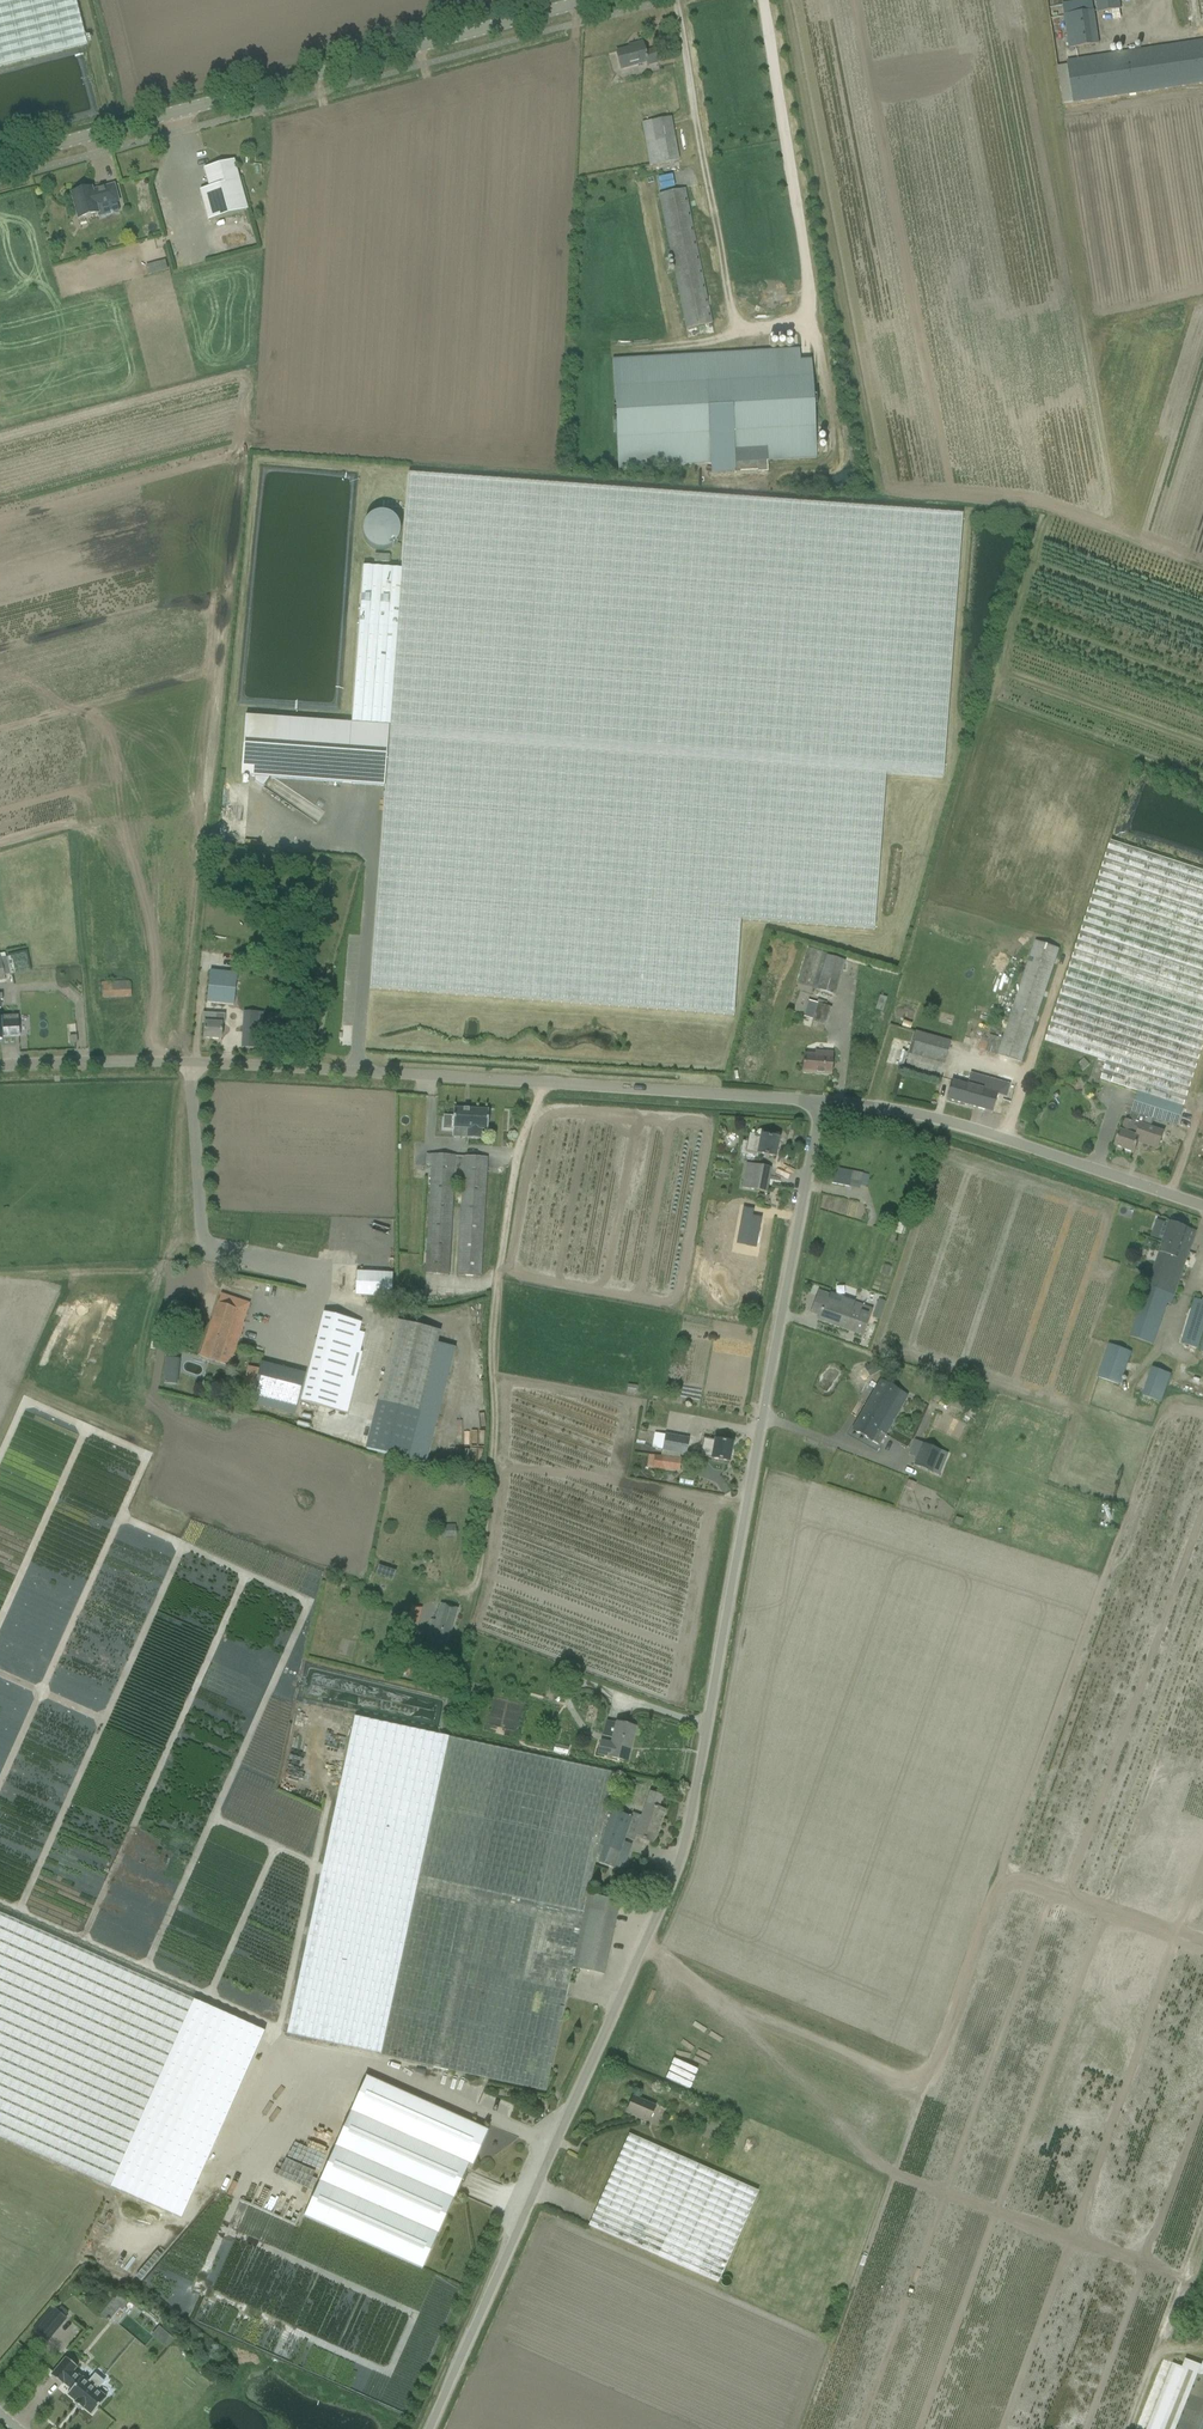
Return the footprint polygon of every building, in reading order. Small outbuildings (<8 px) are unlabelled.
[(75,0),(0,0),(0,65),(86,43),(75,0)] [(1098,12),(1122,9),(1120,0),(1097,0),(1098,12)] [(1075,48),(1091,45),(1100,44),(1095,10),(1064,15),(1069,49),(1075,48)] [(1078,59),(1067,60),(1074,103),(1202,84),(1202,40),(1078,59)] [(648,66),(657,63),(654,50),(645,53),(642,43),(629,46),(630,49),(616,52),(621,70),(647,63),(648,66)] [(671,118),(660,120),(641,123),(649,166),(679,161),(671,118)] [(208,221),(248,210),(234,161),(204,169),(209,188),(200,191),(208,221)] [(99,209),(119,204),(114,185),(85,193),(84,191),(71,194),(78,220),(100,214),(99,209)] [(712,324),(685,189),(659,195),(686,329),(712,324)] [(149,275),(169,269),(166,259),(146,265),(149,275)] [(711,464),(712,473),(758,471),(758,473),(767,472),(767,461),(817,458),(813,398),(813,401),(801,401),(798,350),(613,360),(619,469),(711,464)] [(385,787),(370,989),(733,1015),(741,920),(874,930),(885,775),(943,779),(963,515),(408,474),(401,572),(363,569),(351,724),(246,716),(241,776),(255,777),(255,782),(263,788),(270,778),(385,787)] [(389,556),(375,555),(374,562),(389,563),(389,556)] [(1178,1126),(1184,1108),(1202,1050),(1202,872),(1111,842),(1046,1042),(1107,1062),(1101,1080),(1139,1092),(1132,1111),(1129,1121),(1126,1120),(1122,1131),(1121,1130),(1115,1147),(1134,1153),(1138,1142),(1158,1149),(1164,1132),(1151,1127),(1154,1119),(1178,1126)] [(1035,941),(1001,1044),(998,1056),(1023,1063),(1059,950),(1035,941)] [(846,962),(827,957),(816,991),(836,997),(846,962)] [(1,959),(5,976),(11,975),(7,958),(1,959)] [(207,1009),(234,1012),(238,974),(210,972),(207,1009)] [(132,996),(131,982),(102,983),(102,998),(132,996)] [(880,996),(879,996),(875,1010),(883,1012),(887,998),(880,996)] [(832,1009),(817,1004),(812,1023),(826,1027),(832,1009)] [(0,1016),(0,1040),(2,1040),(2,1037),(19,1036),(18,1016),(0,1016)] [(257,1042),(257,1030),(258,1021),(243,1021),(242,1041),(257,1042)] [(204,1039),(221,1040),(222,1023),(205,1022),(204,1039)] [(77,1036),(69,1037),(70,1044),(77,1044),(77,1036)] [(988,1040),(974,1036),(972,1044),(971,1048),(987,1052),(990,1041),(988,1040)] [(914,1042),(912,1042),(905,1068),(941,1078),(948,1051),(914,1042)] [(803,1073),(831,1075),(833,1053),(816,1051),(815,1055),(804,1054),(803,1073)] [(1084,1059),(1077,1066),(1083,1072),(1090,1066),(1084,1059)] [(1001,1114),(1009,1088),(970,1077),(968,1085),(952,1081),(947,1100),(992,1113),(993,1112),(1001,1114)] [(481,1140),(481,1130),(487,1130),(489,1111),(454,1109),(453,1117),(444,1117),(444,1130),(453,1130),(453,1128),(468,1129),(467,1139),(481,1140)] [(761,1136),(750,1134),(749,1134),(748,1142),(743,1141),(740,1155),(757,1158),(758,1154),(775,1157),(778,1139),(761,1135),(761,1136)] [(432,1165),(426,1275),(449,1276),(455,1175),(462,1175),(457,1276),(481,1277),(487,1158),(427,1155),(426,1165),(432,1165)] [(742,1188),(766,1192),(770,1168),(754,1165),(752,1172),(745,1171),(742,1188)] [(849,1187),(850,1181),(852,1172),(835,1168),(832,1183),(849,1187)] [(746,1208),(741,1238),(750,1239),(749,1246),(758,1247),(764,1218),(754,1216),(755,1210),(746,1208)] [(1153,1270),(1180,1280),(1192,1245),(1197,1231),(1188,1228),(1170,1222),(1153,1270)] [(1153,1270),(1145,1295),(1171,1305),(1180,1280),(1153,1270)] [(356,1272),(355,1296),(392,1298),(393,1274),(356,1272)] [(847,1302),(832,1297),(819,1292),(812,1312),(819,1315),(818,1320),(864,1336),(870,1318),(873,1310),(848,1301),(847,1302)] [(221,1294),(200,1357),(219,1363),(230,1367),(235,1352),(244,1324),(243,1323),(250,1304),(221,1294)] [(1122,1299),(1119,1311),(1129,1313),(1132,1302),(1122,1299)] [(1202,1336),(1202,1302),(1195,1299),(1181,1344),(1199,1349),(1202,1336)] [(878,1301),(871,1319),(878,1321),(885,1304),(878,1301)] [(359,1332),(361,1323),(323,1313),(308,1376),(301,1402),(337,1411),(345,1383),(355,1385),(363,1353),(354,1351),(359,1332)] [(1139,1313),(1137,1318),(1135,1324),(1130,1337),(1154,1345),(1162,1321),(1161,1321),(1139,1313)] [(398,1322),(366,1449),(409,1460),(437,1344),(440,1332),(398,1322)] [(457,1349),(437,1344),(409,1460),(427,1464),(457,1349)] [(1110,1345),(1098,1378),(1120,1385),(1131,1352),(1110,1345)] [(165,1383),(179,1383),(180,1357),(166,1357),(165,1383)] [(866,1367),(871,1376),(879,1372),(874,1363),(866,1367)] [(308,1376),(261,1364),(250,1407),(297,1419),(301,1402),(308,1376)] [(1172,1375),(1171,1375),(1152,1368),(1142,1396),(1162,1403),(1172,1375)] [(866,1406),(894,1421),(908,1396),(880,1380),(866,1406)] [(634,1394),(635,1385),(628,1384),(627,1393),(634,1394)] [(852,1430),(879,1446),(894,1421),(866,1406),(852,1430)] [(653,1468),(678,1471),(680,1459),(679,1459),(680,1453),(686,1454),(689,1440),(666,1435),(663,1450),(661,1456),(655,1456),(653,1468)] [(712,1459),(729,1462),(732,1443),(715,1440),(715,1441),(703,1438),(700,1455),(712,1457),(712,1459)] [(914,1465),(932,1473),(941,1452),(923,1444),(918,1454),(914,1465)] [(452,1472),(434,1477),(437,1488),(455,1482),(452,1472)] [(908,1480),(905,1488),(913,1491),(917,1484),(908,1480)] [(438,1526),(438,1538),(456,1538),(456,1526),(438,1526)] [(444,1655),(458,1609),(441,1603),(436,1621),(432,1619),(421,1658),(434,1662),(437,1653),(444,1655)] [(415,1648),(413,1647),(419,1622),(407,1620),(402,1645),(395,1674),(409,1678),(415,1648)] [(588,1893),(595,1861),(614,1868),(625,1837),(634,1840),(635,1837),(653,1843),(665,1810),(658,1808),(662,1796),(651,1792),(647,1804),(641,1821),(632,1818),(613,1811),(607,1809),(614,1773),(355,1717),(286,2034),(536,2089),(546,2092),(565,1997),(569,1984),(572,1968),(604,1975),(619,1904),(588,1893)] [(597,1754),(627,1761),(635,1727),(615,1722),(610,1742),(600,1740),(597,1754)] [(0,1914),(0,2138),(180,2218),(263,2031),(0,1914)] [(422,2269),(467,2170),(469,2165),(473,2167),(489,2130),(484,2127),(484,2126),(476,2123),(475,2123),(455,2114),(455,2115),(366,2076),(304,2216),(422,2269)] [(649,2122),(656,2106),(633,2096),(626,2112),(649,2122)] [(717,2283),(758,2191),(629,2134),(589,2226),(717,2283)] [(112,2322),(128,2302),(117,2294),(101,2314),(112,2322)] [(46,2339),(64,2318),(53,2308),(34,2329),(46,2339)] [(165,2331),(157,2340),(167,2348),(174,2339),(165,2331)] [(98,2389),(104,2382),(95,2374),(89,2382),(82,2377),(81,2377),(74,2371),(77,2367),(66,2357),(51,2375),(62,2385),(64,2383),(71,2390),(67,2394),(76,2401),(75,2403),(82,2409),(83,2408),(92,2415),(107,2397),(98,2389)] [(1201,2365),(1185,2359),(1182,2368),(1173,2364),(1147,2428),(1202,2428),(1202,2361),(1201,2365)]
